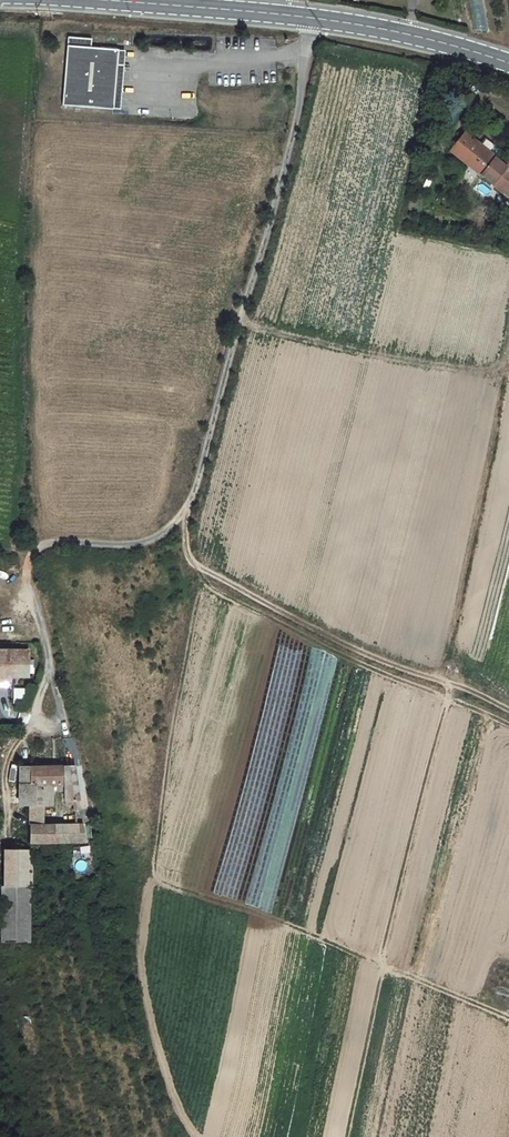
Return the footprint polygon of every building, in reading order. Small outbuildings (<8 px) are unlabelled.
[(484,29),(482,0),(472,0),(473,30),(484,29)] [(90,38),(66,37),(61,104),(112,107),(117,49),(89,47),(90,38)] [(451,150),(491,183),(505,167),(495,159),(496,158),(495,157),(500,151),(485,138),(480,145),(466,133),(451,150)] [(505,167),(491,183),(497,188),(508,174),(508,171),(505,167)] [(497,188),(497,189),(508,199),(508,174),(497,188)] [(181,554),(183,546),(174,545),(173,554),(181,554)] [(19,672),(29,672),(28,648),(18,649),(19,672)] [(6,673),(19,672),(18,649),(0,649),(0,672),(6,673)] [(80,800),(74,767),(29,768),(29,784),(51,783),(65,783),(65,788),(66,801),(80,800)] [(45,803),(30,803),(30,823),(46,824),(45,803)] [(30,840),(58,841),(58,824),(46,824),(30,823),(30,840)] [(84,823),(58,824),(58,841),(87,842),(84,823)] [(30,873),(30,849),(6,849),(6,885),(30,885),(30,873)] [(30,885),(6,885),(6,938),(30,939),(30,929),(30,915),(30,885)]
